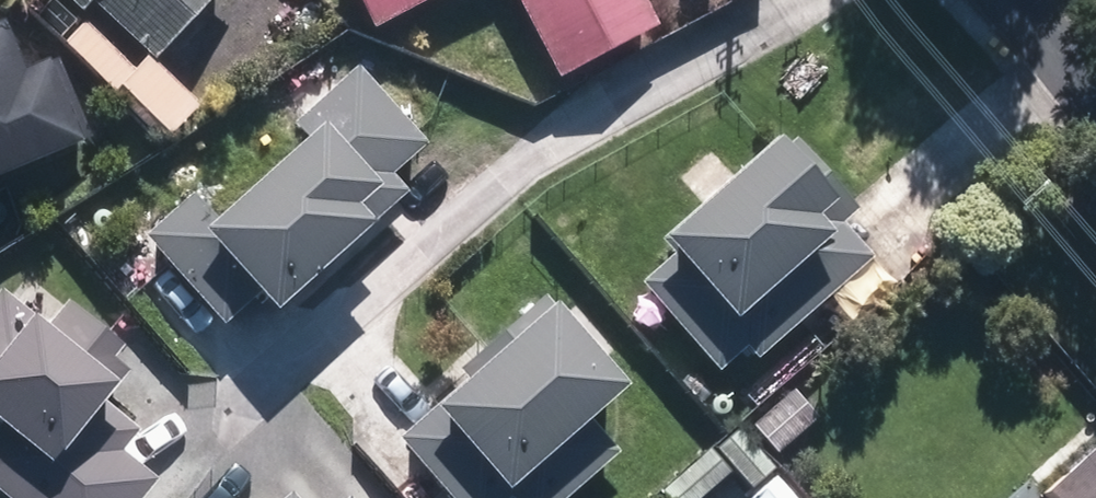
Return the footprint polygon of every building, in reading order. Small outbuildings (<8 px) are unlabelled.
[(150,65),(209,0),(60,0),(76,15),(85,4),(150,65)] [(366,32),(425,0),(348,0),(366,32)] [(651,29),(635,0),(509,0),(554,81),(651,29)] [(86,147),(53,63),(13,78),(0,46),(0,181),(86,147)] [(262,318),(401,193),(385,175),(418,146),(351,71),(287,127),(299,141),(208,222),(186,197),(136,242),(215,329),(246,300),(262,318)] [(752,363),(868,263),(834,223),(848,211),(789,144),(775,156),(770,150),(654,251),(661,259),(633,284),(711,373),(740,349),(752,363)] [(148,481),(114,455),(132,432),(94,403),(110,382),(97,372),(118,344),(60,300),(39,327),(0,297),(0,497),(135,497),(148,481)] [(391,441),(440,497),(562,497),(611,454),(581,421),(618,388),(538,297),(423,401),(429,407),(391,441)] [(753,430),(774,454),(813,419),(793,395),(753,430)] [(1042,496),(1044,497),(1095,497),(1095,448),(1042,496)] [(753,497),(796,497),(773,472),(749,494),(753,497)]
